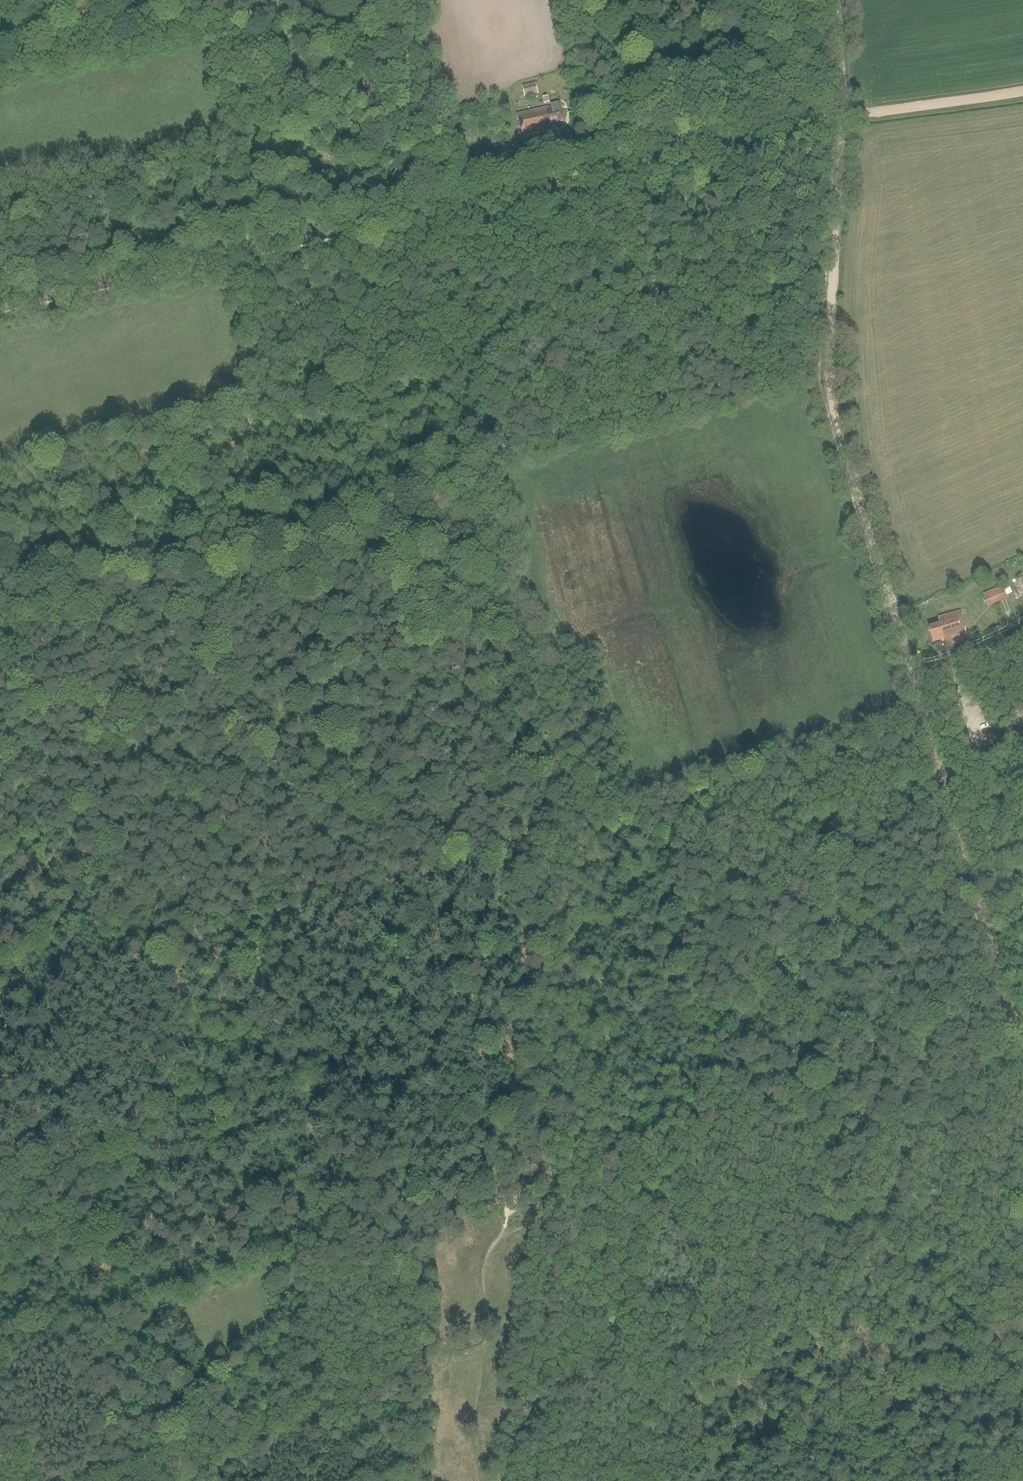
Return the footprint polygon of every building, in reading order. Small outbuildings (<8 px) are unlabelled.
[(537,84),(523,87),(525,96),(539,93),(537,84)] [(549,95),(543,97),(544,103),(551,101),(549,95)] [(551,106),(518,113),(522,134),(550,128),(550,124),(564,121),(560,102),(551,104),(551,106)] [(984,594),(989,607),(1008,599),(1002,586),(984,594)] [(951,645),(949,639),(967,633),(960,611),(938,617),(940,623),(929,626),(934,642),(942,639),(945,647),(951,645)]
